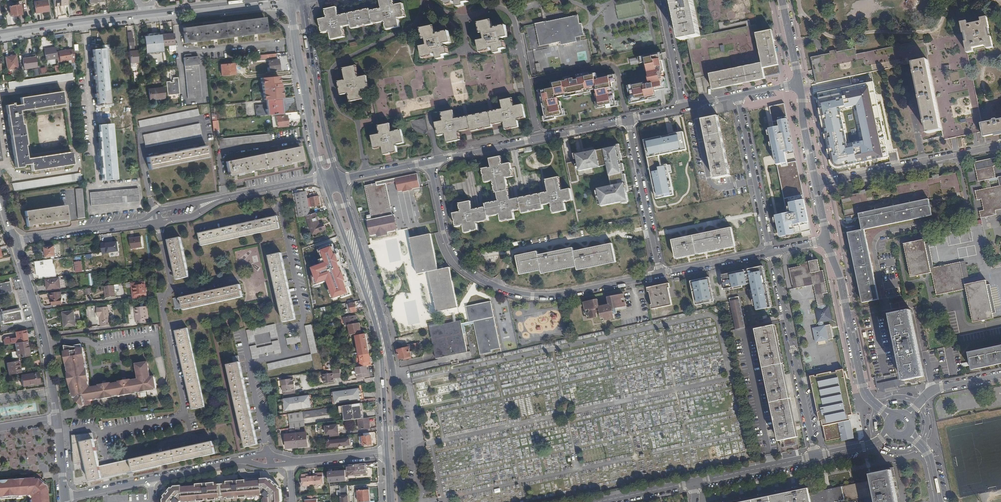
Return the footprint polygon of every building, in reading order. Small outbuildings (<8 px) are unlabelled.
[(35,13),(48,11),(46,0),(33,2),(35,13)] [(403,6),(396,7),(394,0),(380,0),(382,10),(370,13),(370,10),(339,16),(337,8),(327,9),(328,18),(320,19),(323,33),(332,32),(334,39),(344,37),(342,28),(352,26),(352,29),(385,23),(386,28),(399,25),(398,21),(406,19),(403,6)] [(703,36),(695,0),(675,0),(683,40),(687,39),(688,39),(693,38),(703,36)] [(712,34),(703,36),(693,38),(688,39),(692,60),(695,73),(696,77),(710,74),(763,62),(758,33),(757,30),(756,25),(753,13),(752,7),(751,0),(704,0),(712,34)] [(562,44),(578,40),(577,36),(586,34),(583,23),(582,24),(579,15),(571,17),(537,23),(542,45),(562,41),(562,44)] [(266,33),(264,18),(183,28),(185,43),(188,43),(188,41),(202,40),(202,41),(209,40),(209,39),(222,37),(222,38),(229,38),(228,36),(242,35),(243,36),(249,35),(249,34),(262,32),(263,33),(266,33)] [(965,42),(968,54),(974,52),(973,50),(987,47),(987,50),(994,48),(992,37),(990,38),(988,29),(990,29),(988,18),(981,19),(982,22),(968,24),(968,22),(961,23),(964,34),(966,33),(967,42),(965,42)] [(509,36),(506,25),(496,27),(497,28),(495,29),(492,20),(479,22),(481,33),(484,33),(485,39),(478,40),(481,53),(492,50),(492,48),(495,47),(496,53),(503,52),(503,49),(508,48),(506,41),(503,41),(502,38),(509,36)] [(540,47),(536,24),(527,26),(531,45),(532,49),(540,47)] [(437,35),(435,25),(421,28),(423,39),(426,38),(427,44),(421,46),(423,58),(434,56),(433,53),(437,53),(438,59),(445,57),(445,55),(450,54),(449,52),(448,46),(445,47),(444,44),(451,42),(449,31),(439,33),(439,34),(437,35)] [(763,62),(764,68),(780,65),(773,30),(758,33),(763,62)] [(168,34),(161,35),(162,45),(168,45),(174,44),(173,33),(168,33),(168,34)] [(132,34),(127,34),(128,39),(129,39),(130,51),(129,51),(130,67),(135,66),(134,62),(138,62),(137,50),(134,51),(133,39),(132,39),(132,34)] [(161,34),(143,36),(145,54),(163,51),(162,45),(161,35),(161,34)] [(982,123),(968,54),(965,42),(964,34),(924,42),(924,40),(875,51),(857,54),(856,48),(812,57),(813,61),(814,64),(815,73),(816,74),(818,83),(824,82),(830,80),(873,72),(882,70),(910,64),(915,63),(928,60),(943,132),(944,137),(945,140),(983,132),(981,123),(982,123)] [(56,52),(55,46),(51,47),(51,49),(44,50),(46,60),(57,58),(56,52)] [(74,51),(74,49),(70,50),(70,49),(59,52),(61,61),(71,59),(72,70),(76,69),(74,51)] [(109,104),(105,49),(93,50),(93,57),(92,57),(92,61),(94,61),(95,76),(93,76),(94,79),(95,79),(96,94),(95,94),(95,98),(97,98),(97,105),(98,105),(98,106),(101,106),(101,104),(109,104)] [(661,52),(641,56),(642,62),(645,62),(648,75),(648,76),(649,83),(645,84),(645,82),(630,85),(633,95),(632,96),(633,103),(658,97),(657,90),(669,87),(666,75),(664,75),(663,70),(665,70),(661,52)] [(16,55),(6,57),(8,70),(18,68),(16,55)] [(37,66),(35,57),(23,59),(25,68),(37,66)] [(197,57),(191,58),(185,58),(184,59),(187,97),(201,96),(197,57)] [(280,70),(278,59),(268,60),(269,71),(280,70)] [(928,60),(915,63),(917,72),(915,72),(916,76),(918,76),(922,96),(920,97),(921,101),(923,100),(927,121),(926,122),(926,125),(928,125),(930,134),(943,132),(928,60)] [(763,62),(710,74),(714,90),(731,86),(766,79),(764,68),(763,62)] [(235,73),(234,63),(221,64),(222,74),(235,73)] [(370,90),(368,75),(360,77),(358,66),(344,68),(347,79),(339,81),(340,89),(342,96),(350,94),(351,102),(365,99),(363,91),(370,90)] [(547,121),(557,119),(557,117),(564,115),(562,102),(560,103),(559,98),(565,97),(567,96),(567,98),(572,97),(585,94),(590,93),(590,91),(595,90),(597,90),(598,91),(598,94),(597,95),(600,107),(607,106),(608,108),(618,106),(613,82),(615,81),(614,74),(598,77),(596,72),(577,76),(577,77),(567,80),(567,79),(552,82),(553,87),(540,90),(547,121)] [(281,80),(280,76),(264,77),(265,82),(264,82),(265,92),(266,92),(267,100),(281,98),(284,98),(283,92),(281,93),(280,88),(282,87),(282,84),(281,84),(281,80)] [(169,80),(166,81),(167,94),(179,93),(177,77),(172,77),(173,81),(169,82),(169,80)] [(836,167),(841,167),(889,157),(873,81),(817,93),(832,160),(833,164),(836,167)] [(149,88),(150,99),(166,97),(165,86),(149,88)] [(64,104),(62,92),(21,98),(21,104),(14,106),(13,102),(11,103),(11,104),(6,105),(15,167),(23,166),(23,165),(30,163),(31,170),(73,164),(71,152),(27,158),(25,145),(26,145),(23,124),(22,124),(20,110),(64,104)] [(526,117),(523,104),(515,105),(514,97),(510,98),(503,100),(504,108),(493,110),(489,111),(468,116),(465,116),(455,118),(453,110),(442,113),(444,121),(436,122),(439,135),(446,134),(448,142),(462,140),(460,131),(472,129),(472,131),(494,126),(493,124),(506,121),(507,129),(520,126),(519,123),(518,119),(526,117)] [(272,114),(282,113),(281,106),(284,106),(284,102),(282,102),(281,98),(267,100),(267,104),(256,105),(257,116),(272,114)] [(770,106),(772,116),(787,113),(785,103),(770,106)] [(199,115),(198,109),(138,120),(140,126),(199,115)] [(787,113),(772,116),(774,128),(770,129),(778,165),(788,163),(786,153),(795,151),(787,113)] [(287,116),(276,117),(278,127),(288,126),(287,116)] [(718,124),(717,117),(703,119),(716,179),(721,178),(729,176),(718,124)] [(413,132),(425,131),(423,119),(412,121),(413,132)] [(997,120),(997,119),(993,120),(994,121),(991,121),(988,122),(985,123),(982,123),(981,123),(983,132),(984,137),(988,136),(992,135),(995,135),(1000,133),(1000,119),(997,120)] [(145,146),(202,134),(200,122),(143,134),(145,146)] [(405,143),(402,129),(392,132),(390,123),(379,126),(381,134),(373,136),(375,149),(383,148),(385,155),(398,152),(396,145),(405,143)] [(115,179),(111,124),(99,125),(100,132),(98,132),(99,136),(100,136),(101,151),(100,151),(100,155),(101,155),(103,169),(101,169),(102,173),(103,173),(104,180),(115,179)] [(683,132),(643,140),(647,159),(687,150),(683,132)] [(272,140),(271,133),(219,139),(220,145),(272,140)] [(149,169),(208,157),(206,145),(147,157),(149,169)] [(615,146),(582,153),(578,154),(576,154),(576,156),(577,159),(578,164),(579,170),(579,171),(593,168),(592,166),(607,163),(607,165),(612,185),(597,188),(598,190),(600,204),(601,206),(621,202),(622,203),(628,202),(626,192),(627,192),(626,191),(623,174),(622,171),(621,164),(620,160),(617,145),(615,146)] [(302,160),(299,147),(226,161),(229,175),(242,172),(242,173),(249,172),(249,171),(262,168),(262,169),(269,168),(269,167),(282,164),(282,165),(289,164),(289,163),(302,160)] [(573,202),(571,190),(562,192),(559,178),(547,181),(549,193),(511,200),(506,180),(514,178),(511,165),(503,166),(501,157),(490,160),(492,168),(483,171),(486,184),(493,182),(496,193),(497,193),(499,202),(486,205),(486,208),(474,211),(472,203),(459,205),(461,213),(453,215),(457,229),(464,227),(465,234),(478,231),(477,224),(489,222),(488,218),(500,216),(501,223),(515,220),(514,213),(522,211),(523,214),(544,210),(543,207),(551,206),(553,214),(566,211),(565,204),(573,202)] [(1000,208),(1000,176),(996,177),(994,166),(998,166),(996,157),(974,161),(978,181),(985,180),(987,188),(975,191),(977,200),(983,199),(985,210),(980,211),(981,218),(997,214),(996,210),(1000,208)] [(788,163),(778,165),(788,214),(793,213),(790,201),(804,198),(797,161),(788,163)] [(574,162),(567,163),(570,183),(578,181),(574,162)] [(673,195),(667,166),(658,168),(658,171),(650,173),(655,198),(673,195)] [(846,216),(860,213),(930,199),(931,198),(956,194),(959,193),(962,192),(959,172),(908,183),(896,185),(866,192),(842,197),(843,203),(845,211),(846,216)] [(16,183),(17,190),(81,180),(80,174),(16,183)] [(395,231),(385,185),(381,185),(376,187),(375,184),(365,187),(371,214),(371,216),(372,219),(367,220),(371,236),(377,235),(387,232),(395,231)] [(139,201),(138,188),(90,193),(91,206),(139,201)] [(85,217),(82,189),(76,189),(78,218),(85,217)] [(305,192),(296,193),(300,217),(309,215),(308,206),(312,205),(313,206),(321,205),(319,196),(307,198),(305,192)] [(811,231),(804,198),(790,201),(793,213),(788,214),(776,216),(781,237),(811,231)] [(933,215),(930,199),(860,213),(863,230),(865,229),(933,215)] [(67,220),(65,205),(25,211),(27,226),(30,226),(30,224),(43,223),(44,224),(51,222),(50,221),(63,219),(64,221),(67,220)] [(320,225),(316,213),(307,216),(314,235),(327,230),(325,224),(320,225)] [(280,228),(278,216),(200,233),(202,245),(280,228)] [(711,251),(736,247),(734,239),(732,228),(708,233),(711,251)] [(880,299),(865,229),(863,230),(849,233),(864,302),(880,299)] [(711,251),(708,233),(674,240),(678,258),(711,251)] [(437,311),(459,307),(450,267),(439,269),(431,234),(410,238),(411,243),(409,243),(415,269),(416,269),(417,274),(429,271),(433,289),(431,289),(435,307),(436,307),(437,311)] [(143,247),(142,237),(130,238),(131,249),(143,247)] [(190,276),(181,237),(169,240),(178,279),(190,276)] [(334,298),(352,293),(338,237),(302,247),(304,257),(321,253),(323,260),(321,260),(322,264),(313,266),(315,275),(313,276),(315,286),(330,282),(334,298)] [(926,244),(925,239),(904,243),(912,277),(932,273),(936,295),(966,289),(973,322),(994,318),(994,313),(996,312),(991,284),(987,284),(986,280),(965,284),(961,261),(934,267),(929,243),(926,244)] [(616,262),(612,245),(574,253),(573,249),(538,257),(538,253),(517,258),(521,275),(541,271),(542,274),(577,267),(578,270),(616,262)] [(56,256),(55,247),(45,248),(46,257),(56,256)] [(296,319),(282,253),(270,255),(285,321),(296,319)] [(820,271),(818,260),(800,263),(800,265),(789,267),(794,289),(813,285),(817,307),(815,307),(819,325),(813,326),(815,341),(833,337),(830,323),(825,324),(824,319),(833,318),(830,304),(826,305),(823,292),(827,291),(823,270),(820,271)] [(82,268),(81,261),(74,262),(76,270),(82,268)] [(56,268),(56,262),(47,263),(48,271),(57,270),(56,268)] [(763,266),(721,274),(725,291),(752,286),(757,310),(772,307),(763,266)] [(709,277),(690,281),(695,305),(714,301),(709,277)] [(60,280),(59,278),(46,280),(47,290),(61,288),(60,280)] [(147,297),(145,281),(131,283),(132,287),(134,287),(136,298),(147,297)] [(12,292),(10,282),(0,284),(0,294),(12,292)] [(671,283),(659,285),(663,305),(652,307),(652,309),(674,305),(670,287),(672,287),(671,283)] [(241,284),(182,297),(184,308),(184,309),(243,296),(241,284)] [(116,296),(114,285),(104,286),(106,297),(116,296)] [(663,305),(659,285),(649,287),(649,291),(651,291),(654,305),(652,305),(652,307),(663,305)] [(61,292),(51,293),(51,298),(52,298),(53,305),(63,304),(62,300),(62,295),(61,292)] [(611,303),(607,305),(608,311),(609,317),(616,315),(615,311),(618,310),(618,308),(625,306),(623,294),(610,297),(611,303)] [(739,296),(729,298),(735,329),(745,327),(739,296)] [(184,308),(182,297),(174,299),(176,309),(184,308)] [(601,306),(599,299),(586,302),(587,309),(601,306)] [(477,328),(497,324),(492,301),(467,306),(470,322),(470,323),(474,322),(474,324),(476,329),(477,328)] [(355,304),(355,303),(344,305),(346,313),(357,311),(357,309),(356,306),(357,306),(357,304),(355,304)] [(608,311),(607,305),(601,306),(587,309),(588,315),(594,313),(595,317),(598,316),(597,313),(602,312),(604,320),(616,318),(616,315),(609,317),(608,311)] [(100,313),(100,316),(101,322),(110,321),(108,306),(96,307),(97,313),(100,313)] [(137,313),(139,323),(147,322),(146,318),(148,318),(147,306),(135,308),(136,313),(137,313)] [(1,314),(3,325),(22,321),(20,310),(1,314)] [(62,312),(63,320),(64,319),(65,328),(76,326),(76,325),(75,323),(74,311),(62,312)] [(926,386),(911,313),(892,317),(907,390),(926,386)] [(344,318),(345,325),(349,325),(357,323),(356,316),(344,318)] [(430,327),(431,329),(436,328),(438,338),(464,332),(462,324),(461,320),(456,321),(455,322),(435,326),(430,327)] [(470,322),(462,324),(464,332),(464,335),(467,334),(465,326),(474,324),(474,322),(470,323),(470,322)] [(351,335),(362,333),(360,323),(357,323),(349,325),(351,335)] [(271,338),(277,336),(274,324),(246,331),(249,343),(255,341),(254,335),(269,332),(271,338)] [(476,329),(477,336),(498,331),(497,324),(477,328),(476,329)] [(318,352),(312,325),(306,326),(312,354),(318,352)] [(794,438),(799,437),(789,391),(779,341),(776,325),(755,330),(779,441),(794,438)] [(193,408),(205,406),(188,328),(176,330),(193,408)] [(431,329),(436,353),(442,352),(440,345),(438,338),(436,328),(431,329)] [(25,330),(15,332),(17,343),(27,341),(25,330)] [(498,331),(477,336),(481,355),(493,352),(493,350),(502,348),(498,331)] [(440,345),(465,339),(464,335),(464,332),(438,338),(440,345)] [(360,355),(369,353),(366,334),(356,336),(358,343),(357,344),(358,347),(359,347),(360,355)] [(300,343),(299,336),(286,338),(288,345),(300,343)] [(442,352),(436,353),(437,358),(468,351),(465,339),(440,345),(442,352)] [(281,353),(278,340),(272,341),(272,344),(256,348),(256,345),(250,346),(253,359),(259,358),(258,355),(274,352),(275,354),(281,353)] [(29,356),(27,341),(17,343),(15,343),(17,358),(29,356)] [(432,344),(428,342),(424,349),(428,352),(432,344)] [(154,387),(155,387),(157,387),(155,375),(151,376),(148,361),(136,363),(139,378),(131,380),(130,378),(127,378),(126,376),(122,377),(123,379),(119,380),(119,382),(111,383),(110,381),(107,382),(107,380),(103,380),(103,383),(100,383),(100,386),(91,387),(89,388),(88,382),(90,381),(88,369),(87,369),(86,369),(85,360),(86,360),(84,347),(82,347),(82,343),(74,345),(74,346),(65,345),(66,350),(64,351),(66,363),(68,363),(70,372),(68,372),(70,385),(72,384),(74,394),(74,397),(75,397),(75,398),(74,400),(85,406),(86,404),(87,404),(88,405),(93,404),(93,400),(92,398),(102,396),(103,398),(103,399),(114,396),(114,394),(122,393),(122,394),(123,395),(134,393),(134,392),(134,391),(142,389),(142,391),(154,389),(154,387)] [(969,352),(972,369),(1000,363),(1000,345),(969,352)] [(410,352),(411,352),(410,347),(408,348),(407,346),(403,348),(403,349),(400,350),(400,355),(410,352)] [(367,366),(371,365),(370,361),(371,361),(369,353),(360,355),(357,355),(356,356),(357,362),(360,362),(360,367),(367,366)] [(312,361),(311,354),(267,364),(269,370),(312,361)] [(6,363),(9,375),(25,372),(24,367),(19,368),(18,361),(6,363)] [(258,444),(240,362),(228,364),(246,446),(258,444)] [(369,373),(367,366),(360,367),(358,367),(357,367),(358,379),(371,377),(370,373),(369,373)] [(843,368),(810,375),(820,420),(822,420),(827,440),(842,437),(843,440),(855,437),(850,414),(853,413),(843,368)] [(341,369),(334,370),(334,373),(325,374),(326,384),(336,383),(335,378),(342,377),(341,369)] [(39,383),(37,373),(20,376),(22,385),(39,383)] [(885,377),(876,379),(878,391),(898,387),(898,386),(904,385),(902,373),(895,374),(897,379),(886,381),(885,377)] [(283,377),(285,395),(297,393),(296,388),(297,388),(296,381),(295,381),(295,375),(283,377)] [(361,400),(359,388),(333,392),(335,404),(361,400)] [(312,407),(310,395),(284,399),(286,411),(312,407)] [(346,411),(347,420),(358,419),(363,418),(361,403),(341,406),(341,412),(346,411)] [(330,408),(303,412),(303,418),(331,414),(330,408)] [(289,414),(290,428),(296,427),(300,426),(304,426),(303,418),(303,412),(289,414)] [(370,428),(369,417),(363,418),(358,419),(359,429),(370,428)] [(328,435),(331,434),(340,433),(339,425),(327,427),(328,435)] [(82,440),(93,438),(92,432),(72,435),(75,463),(86,461),(82,440)] [(297,434),(299,447),(310,445),(308,432),(305,432),(301,433),(297,434)] [(288,449),(299,447),(297,434),(290,435),(286,435),(288,449)] [(372,444),(371,435),(359,437),(360,440),(360,442),(363,442),(364,445),(372,444)] [(99,466),(93,438),(82,440),(86,461),(90,480),(102,478),(99,466)] [(350,439),(328,441),(328,447),(350,445),(350,439)] [(188,446),(129,459),(131,471),(162,465),(217,452),(214,440),(188,446)] [(28,457),(44,453),(43,445),(27,449),(28,457)] [(99,466),(102,478),(124,474),(131,471),(129,459),(99,466)] [(365,463),(347,465),(348,470),(350,470),(351,475),(364,474),(364,468),(366,468),(365,463)] [(904,500),(908,499),(901,467),(878,472),(884,501),(905,501),(904,500)] [(329,471),(329,481),(329,482),(346,481),(345,470),(329,471)] [(314,477),(314,485),(318,484),(318,486),(324,485),(324,484),(325,484),(324,474),(319,474),(319,476),(317,476),(314,477)] [(308,477),(308,475),(302,476),(303,486),(305,486),(305,487),(311,486),(311,485),(314,485),(314,477),(310,477),(308,477)] [(281,501),(283,501),(282,489),(280,487),(281,486),(278,483),(277,484),(274,482),(275,481),(272,478),(271,479),(269,478),(261,478),(261,480),(247,481),(246,479),(239,480),(238,478),(231,479),(232,480),(227,481),(227,483),(222,483),(216,484),(216,482),(211,482),(211,481),(204,481),(204,483),(197,484),(197,485),(183,487),(182,485),(175,486),(173,488),(172,487),(169,490),(170,491),(168,494),(167,493),(164,496),(165,497),(163,499),(163,501),(181,501),(182,501),(184,501),(189,501),(199,500),(199,501),(202,501),(207,500),(207,499),(211,499),(211,500),(214,500),(218,500),(218,497),(221,497),(223,497),(225,497),(228,497),(228,499),(232,499),(236,498),(236,497),(239,497),(240,498),(244,498),(248,497),(248,496),(258,495),(263,495),(262,494),(265,494),(266,496),(266,497),(265,498),(265,499),(265,501),(281,501)] [(45,495),(46,495),(46,487),(36,479),(28,480),(28,481),(23,481),(23,480),(10,481),(10,482),(6,483),(5,481),(0,482),(0,500),(14,499),(14,497),(21,496),(25,496),(25,495),(27,495),(30,497),(30,500),(30,501),(45,501),(45,495)] [(809,493),(811,501),(834,501),(875,494),(872,480),(809,493)] [(341,486),(342,501),(349,501),(348,485),(341,486)] [(354,501),(371,501),(370,487),(359,488),(359,490),(358,490),(359,501),(354,501)] [(808,488),(770,496),(771,501),(811,501),(809,493),(808,488)]
